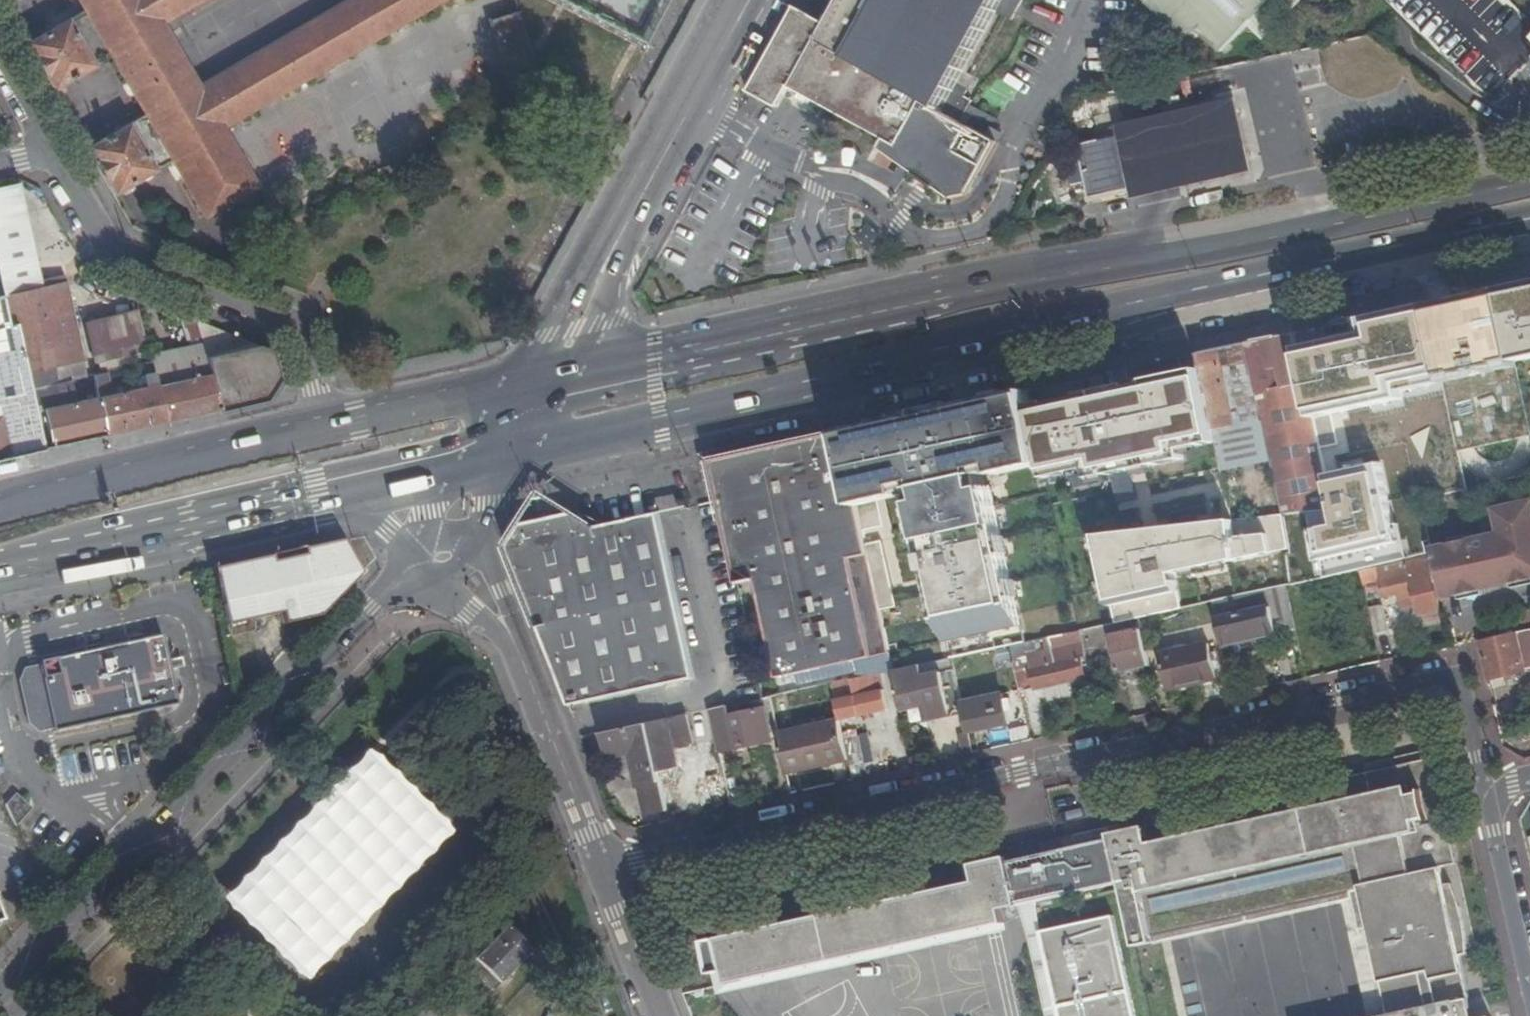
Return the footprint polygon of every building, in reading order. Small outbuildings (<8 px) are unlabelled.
[(107,52),(198,0),(77,0),(107,52)] [(162,23),(112,56),(146,114),(87,148),(113,194),(172,160),(205,217),(256,187),(222,128),(443,0),(345,0),(199,88),(162,23)] [(796,8),(749,94),(779,110),(791,89),(800,95),(814,102),(821,106),(824,101),(890,137),(887,142),(884,146),(905,163),(899,171),(907,178),(913,170),(939,191),(974,129),(963,122),(974,101),(966,96),(969,90),(963,87),(1003,13),(1011,17),(1020,0),(839,0),(826,25),(796,8)] [(1226,46),(1272,0),(1156,0),(1182,25),(1203,25),(1226,46)] [(1485,100),(1513,72),(1529,55),(1529,20),(1510,0),(1384,0),(1485,100)] [(537,87),(544,85),(521,10),(489,20),(512,95),(516,93),(520,92),(524,104),(540,99),(537,87)] [(969,90),(1011,17),(1003,13),(963,87),(969,90)] [(814,102),(800,95),(797,100),(804,104),(811,108),(814,102)] [(1122,124),(1125,137),(1136,187),(1139,199),(1254,174),(1238,98),(1122,124)] [(821,106),(887,142),(890,137),(824,101),(821,106)] [(997,142),(974,129),(939,191),(952,202),(966,197),(997,142)] [(1131,188),(1121,138),(1120,136),(1078,145),(1082,164),(1087,188),(1090,197),(1092,197),(1131,188)] [(1136,187),(1125,137),(1121,138),(1131,188),(1136,187)] [(1087,188),(1082,164),(1071,166),(1077,190),(1087,188)] [(32,394),(42,393),(40,387),(86,376),(65,282),(42,287),(20,183),(0,188),(0,283),(2,294),(1,294),(2,301),(6,325),(16,323),(32,394)] [(1132,192),(1131,188),(1092,197),(1093,201),(1132,192)] [(1529,436),(1529,425),(1500,290),(1427,306),(1460,452),(1529,436)] [(43,448),(32,394),(16,323),(6,325),(2,301),(0,302),(0,457),(43,448)] [(94,362),(145,349),(136,312),(85,324),(94,362)] [(201,343),(204,357),(259,345),(197,321),(201,343)] [(165,420),(219,409),(211,374),(209,375),(204,357),(201,343),(149,354),(151,360),(154,373),(157,384),(165,420)] [(219,409),(265,398),(278,378),(271,350),(259,345),(204,357),(209,375),(211,374),(219,409)] [(1224,472),(1272,461),(1247,345),(1199,356),(1219,449),(1224,472)] [(1435,391),(1427,350),(1413,354),(1412,352),(1391,357),(1400,398),(1435,391)] [(1219,449),(1199,356),(1149,366),(1154,388),(1159,414),(1162,424),(1169,423),(1166,413),(1179,410),(1177,399),(1192,396),(1206,452),(1219,449)] [(142,375),(154,373),(151,360),(139,363),(142,375)] [(105,434),(165,420),(157,384),(144,387),(130,390),(128,385),(119,387),(120,392),(108,395),(103,372),(91,375),(105,434)] [(144,387),(157,384),(154,373),(142,375),(144,387)] [(43,448),(105,434),(91,375),(86,376),(40,387),(42,393),(32,394),(43,448)] [(993,400),(841,432),(850,471),(857,504),(877,500),(874,492),(922,482),(927,502),(920,503),(952,657),(1011,646),(1024,643),(996,513),(991,512),(993,400)] [(850,471),(841,432),(789,444),(837,664),(890,653),(888,647),(883,622),(881,610),(868,555),(866,544),(857,504),(850,471)] [(837,664),(789,444),(746,453),(794,674),(837,664)] [(794,674),(746,453),(711,460),(738,583),(755,579),(778,677),(794,674)] [(1454,494),(1468,491),(1460,455),(1445,458),(1449,475),(1454,494)] [(655,513),(672,511),(668,489),(652,491),(655,513)] [(1432,549),(1434,555),(1444,599),(1460,596),(1460,591),(1482,587),(1483,591),(1529,581),(1529,503),(1496,510),(1502,534),(1432,549)] [(539,518),(540,521),(556,517),(556,515),(554,509),(538,512),(539,518)] [(1207,525),(1224,523),(1223,509),(1205,511),(1207,525)] [(522,525),(508,546),(571,705),(696,679),(659,513),(597,527),(574,513),(556,517),(540,521),(522,525)] [(1184,528),(1150,532),(1151,536),(1151,538),(1156,538),(1157,540),(1171,538),(1172,546),(1197,543),(1195,526),(1184,527),(1184,528)] [(1153,558),(1154,566),(1181,562),(1181,559),(1180,553),(1153,556),(1151,538),(1151,536),(1116,540),(1117,551),(1118,560),(1119,562),(1153,558)] [(881,540),(866,544),(881,610),(896,606),(881,540)] [(321,617),(361,574),(342,542),(303,551),(304,556),(271,564),(270,558),(215,571),(228,626),(252,621),(252,619),(282,613),(285,624),(321,617)] [(1282,544),(1232,551),(1236,573),(1222,575),(1227,600),(1288,587),(1289,586),(1291,586),(1282,544)] [(1379,567),(1362,570),(1367,593),(1384,589),(1386,596),(1397,594),(1401,610),(1417,606),(1419,613),(1440,608),(1432,571),(1382,581),(1379,567)] [(1305,583),(1291,586),(1289,586),(1296,615),(1311,612),(1305,583)] [(1093,626),(1113,622),(1104,584),(1085,588),(1086,593),(1076,595),(1080,617),(1091,615),(1093,626)] [(1214,603),(1219,619),(1291,604),(1288,587),(1227,600),(1214,603)] [(1460,596),(1483,591),(1482,587),(1460,591),(1460,596)] [(1219,619),(1225,646),(1297,631),(1291,604),(1219,619)] [(255,632),(252,621),(228,626),(230,638),(255,632)] [(1142,669),(1151,667),(1143,629),(1114,636),(1122,673),(1142,669)] [(1040,654),(1037,641),(1024,643),(1011,646),(1021,693),(1072,681),(1084,678),(1086,678),(1082,659),(1087,658),(1080,631),(1069,633),(1051,637),(1054,651),(1040,654)] [(1483,644),(1491,681),(1526,673),(1525,670),(1529,669),(1529,634),(1483,644)] [(132,714),(177,705),(167,660),(162,636),(143,640),(130,643),(117,646),(132,714)] [(167,660),(177,705),(178,704),(174,687),(178,686),(176,679),(173,680),(170,669),(168,660),(163,636),(162,636),(167,660)] [(1218,679),(1216,672),(1212,654),(1211,645),(1188,651),(1165,656),(1161,657),(1169,690),(1218,679)] [(1165,656),(1188,651),(1186,645),(1164,649),(1165,656)] [(78,727),(132,714),(117,646),(99,650),(86,653),(54,659),(78,727)] [(1212,654),(1216,672),(1222,670),(1219,652),(1212,654)] [(952,657),(894,671),(901,707),(928,701),(931,716),(963,710),(962,704),(953,659),(952,657)] [(168,660),(170,669),(178,667),(176,658),(168,660)] [(53,732),(78,727),(54,659),(38,663),(39,666),(52,729),(53,732)] [(37,732),(52,729),(39,666),(23,669),(16,680),(26,725),(37,732)] [(1144,677),(1142,669),(1122,673),(1124,680),(1144,677)] [(881,674),(841,682),(832,684),(840,720),(889,710),(881,674)] [(1084,678),(1072,681),(1073,687),(1086,684),(1084,678)] [(1218,684),(1218,679),(1169,690),(1170,694),(1218,684)] [(988,698),(1004,695),(1002,687),(987,690),(988,698)] [(962,704),(963,710),(969,734),(1011,725),(1004,695),(988,698),(962,704)] [(730,716),(728,707),(711,710),(720,752),(765,742),(761,724),(765,723),(762,710),(730,716)] [(659,721),(649,723),(660,774),(680,770),(675,750),(695,746),(688,715),(659,721)] [(649,723),(605,733),(612,759),(615,766),(622,776),(628,781),(639,783),(646,816),(668,811),(660,774),(649,723)] [(780,736),(788,774),(848,760),(844,740),(840,723),(780,736)] [(959,736),(963,756),(973,754),(969,734),(959,736)] [(848,760),(849,763),(862,761),(857,737),(844,740),(848,760)] [(383,744),(238,893),(324,982),(468,820),(383,744)] [(1396,790),(1390,760),(1368,765),(1370,774),(1344,779),(1349,800),(1396,790)] [(12,819),(32,810),(11,777),(0,782),(0,792),(12,819)] [(1115,842),(1133,955),(1157,951),(1151,895),(1362,849),(1399,1015),(1478,1015),(1444,865),(1458,860),(1450,820),(1435,822),(1426,786),(1159,846),(1152,830),(1115,842)] [(1121,890),(1115,842),(976,876),(979,887),(720,946),(728,990),(1004,931),(1003,914),(1121,890)] [(1117,921),(1045,933),(1062,1015),(1137,1015),(1117,921)] [(467,968),(480,980),(492,992),(530,952),(505,928),(467,968)] [(475,985),(480,980),(467,968),(463,973),(475,985)]
